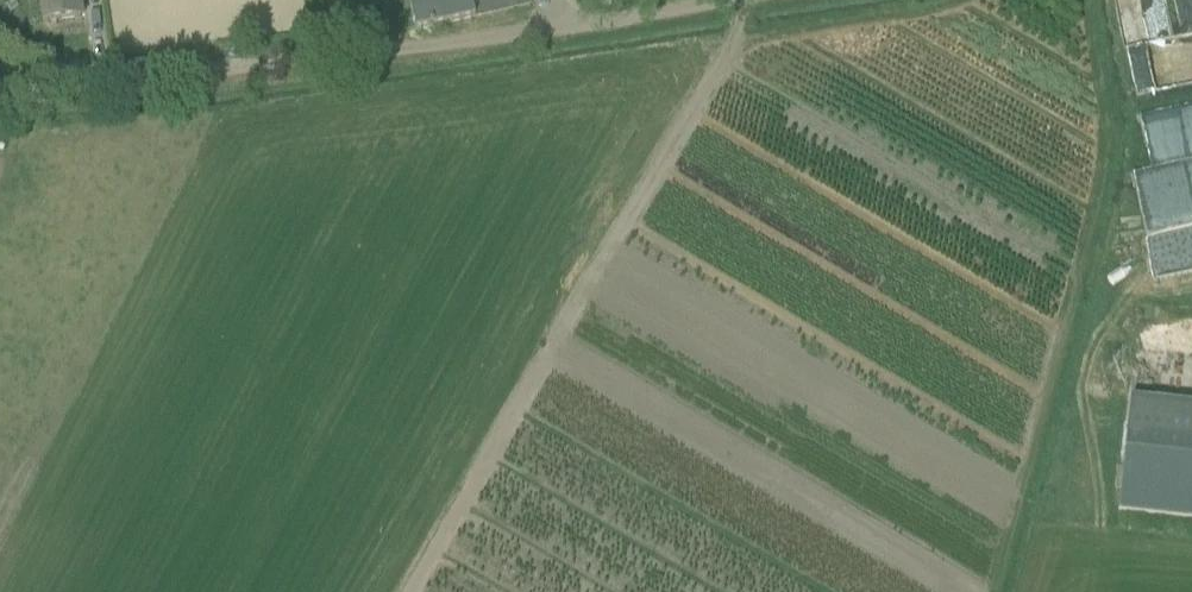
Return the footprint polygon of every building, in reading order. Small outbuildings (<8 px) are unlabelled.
[(41,0),(44,24),(80,19),(77,0),(41,0)] [(415,33),(531,5),(530,0),(439,0),(409,7),(415,33)] [(1155,240),(1191,234),(1191,117),(1152,124),(1161,176),(1144,178),(1155,240)] [(1191,524),(1191,414),(1131,407),(1119,516),(1191,524)]
